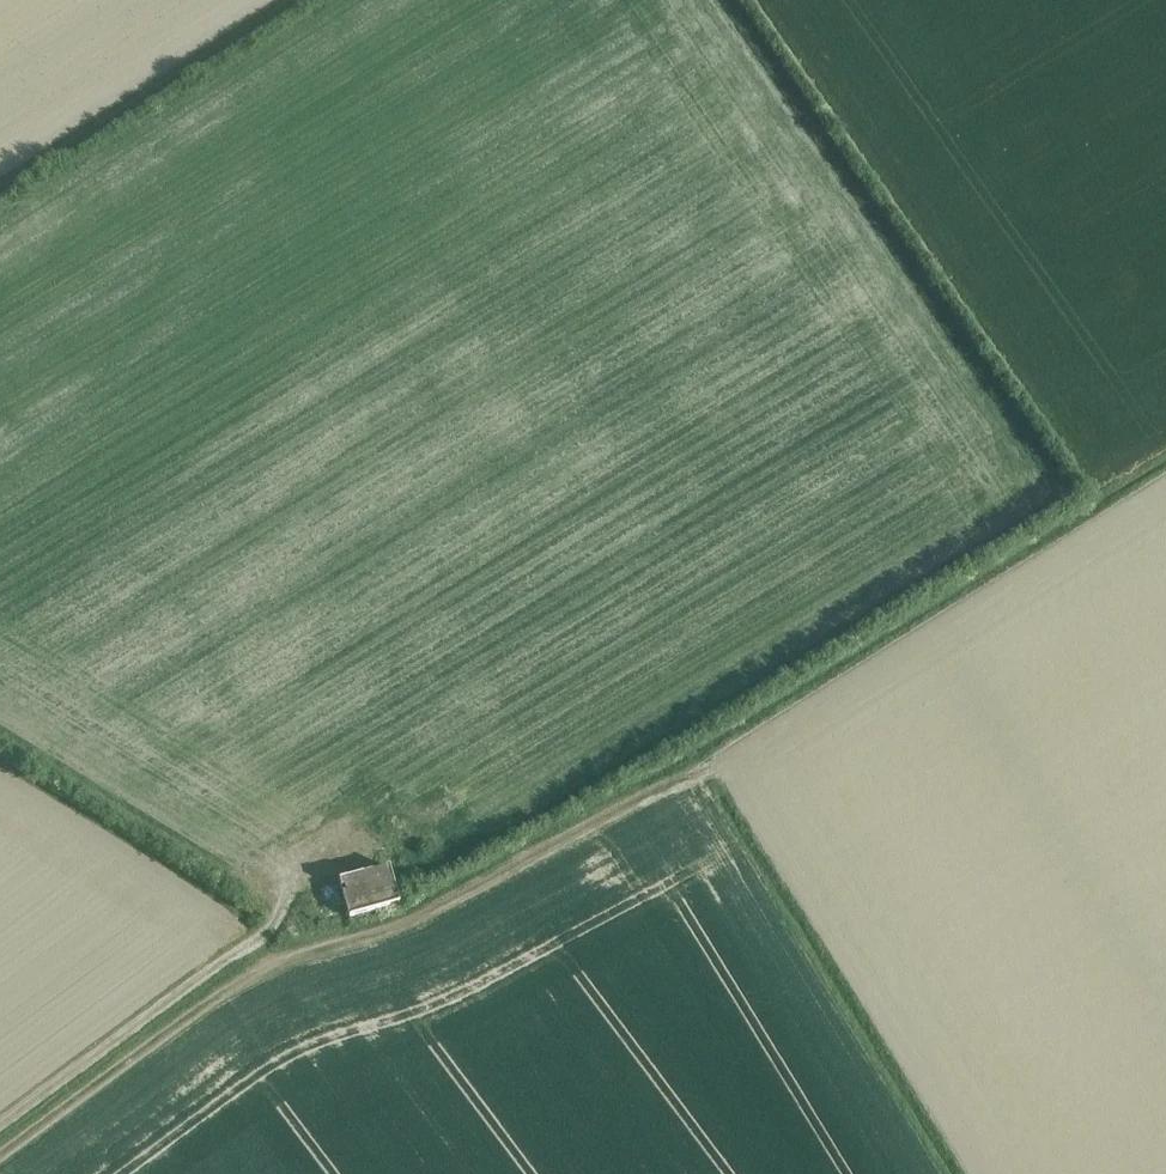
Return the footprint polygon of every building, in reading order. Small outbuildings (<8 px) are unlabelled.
[(324,910),(329,927),(400,907),(390,870),(320,890),(321,898),(311,901),(315,913),(324,910)]
